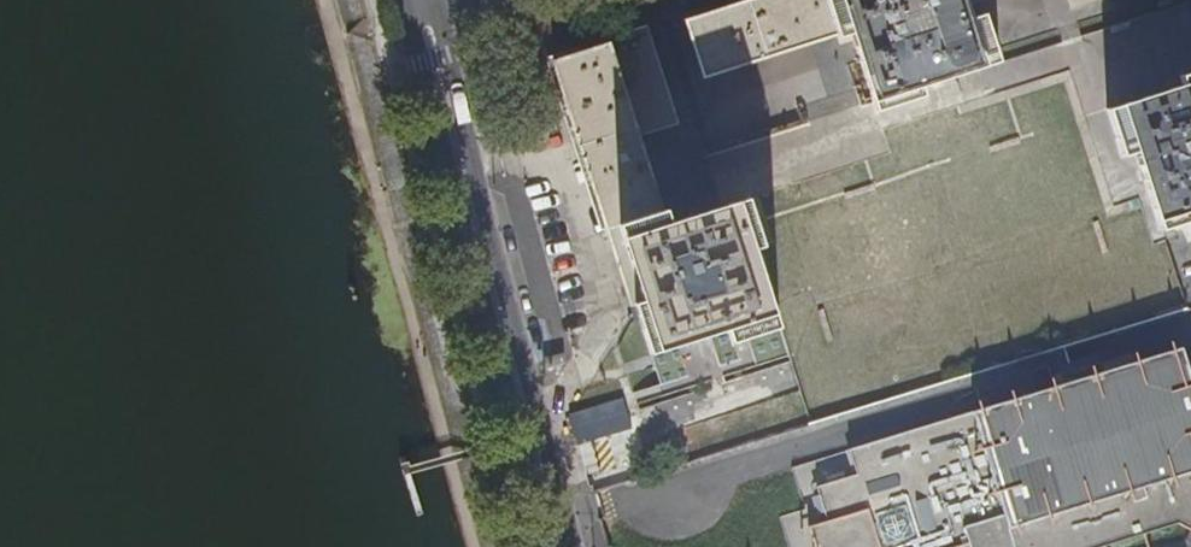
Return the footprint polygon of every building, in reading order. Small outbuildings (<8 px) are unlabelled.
[(686,20),(705,75),(785,50),(840,32),(842,37),(854,33),(879,109),(927,94),(924,85),(1002,60),(986,13),(974,17),(968,0),(969,0),(747,0),(686,20)] [(666,395),(791,357),(781,327),(784,325),(759,249),(770,245),(754,197),(675,222),(671,210),(664,212),(657,188),(637,129),(662,120),(636,34),(552,60),(598,204),(631,306),(637,305),(666,395)] [(1181,75),(1183,84),(1107,107),(1123,156),(1137,151),(1162,229),(1190,220),(1190,72),(1181,75)] [(850,450),(858,475),(818,487),(828,521),(809,527),(816,546),(1106,546),(1179,525),(1190,531),(1190,370),(1184,348),(850,450)] [(574,410),(583,440),(636,424),(627,394),(574,410)]
